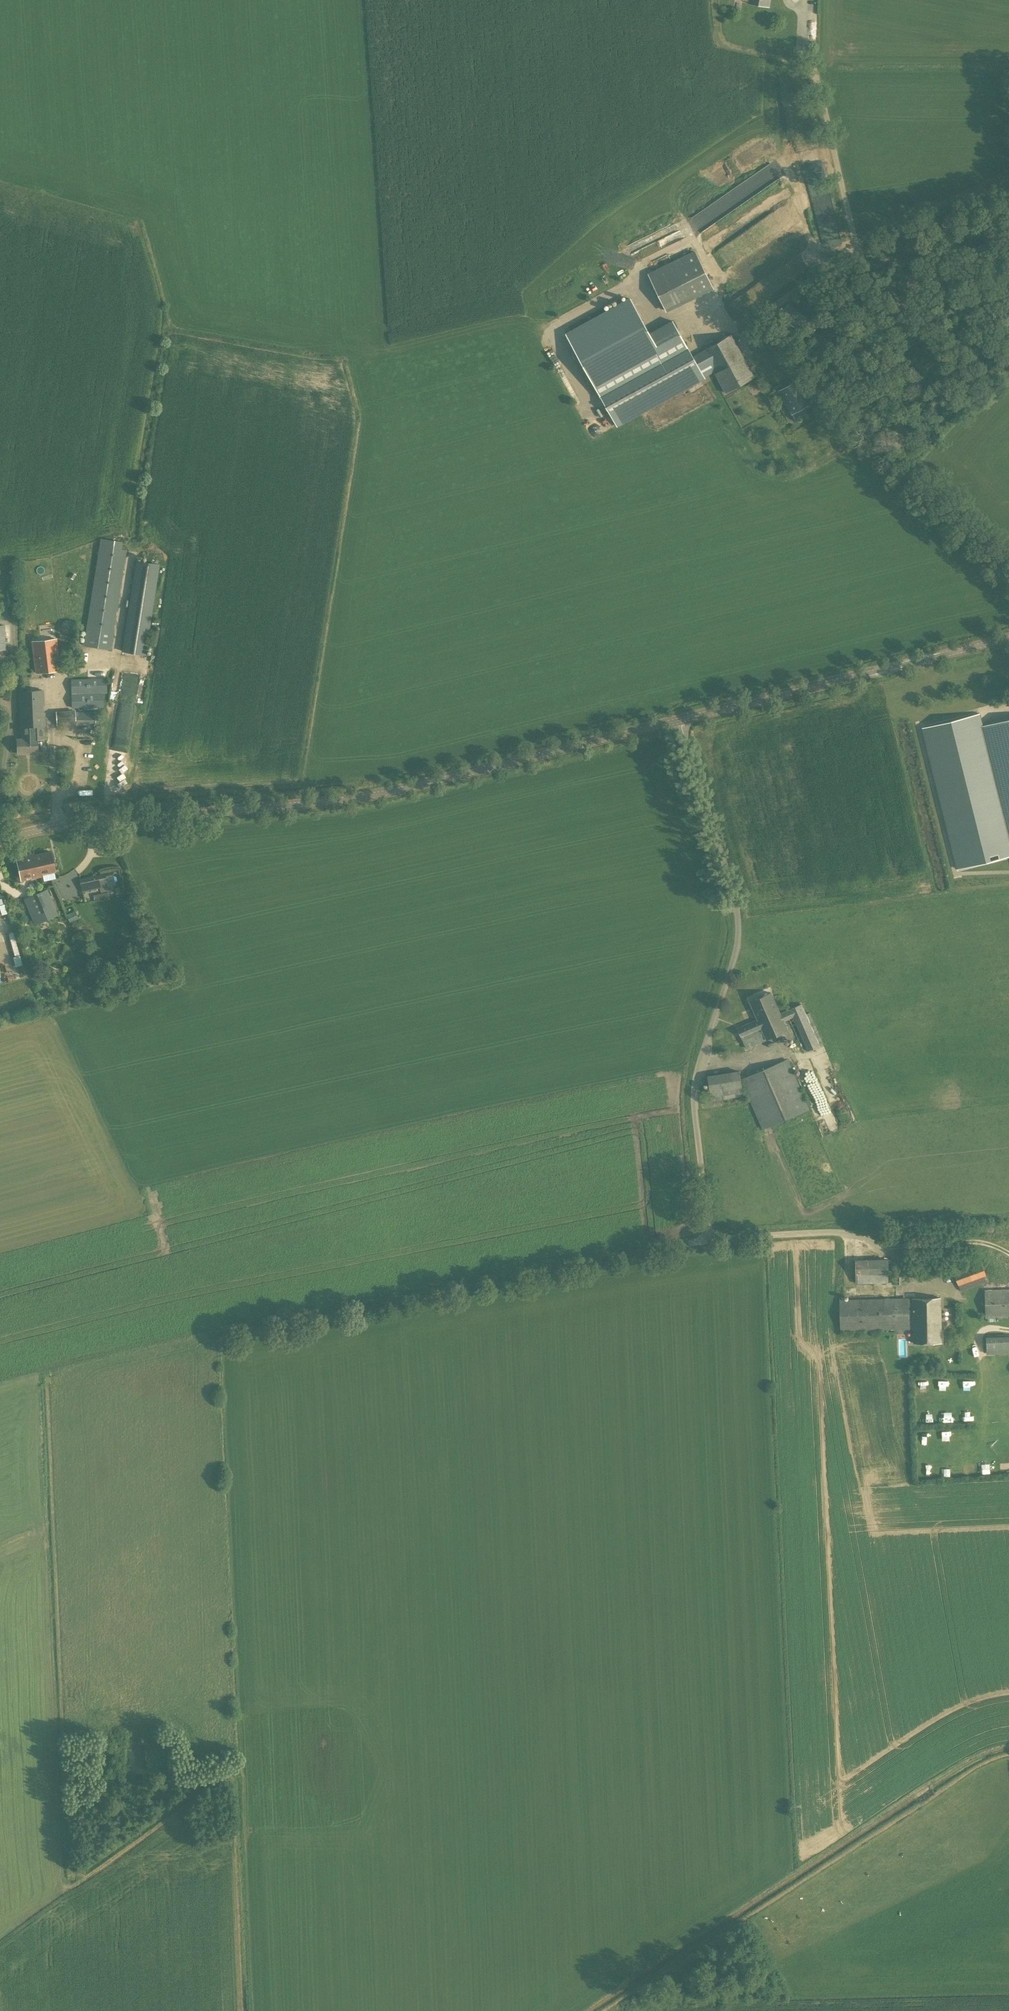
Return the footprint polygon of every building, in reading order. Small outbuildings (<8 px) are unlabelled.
[(779,161),(764,164),(768,180),(782,177),(779,161)] [(638,249),(641,256),(663,247),(661,241),(638,249)] [(667,312),(714,289),(695,250),(648,273),(667,312)] [(703,375),(693,357),(683,339),(674,322),(650,335),(631,299),(567,334),(595,387),(617,426),(704,377),(703,375)] [(725,393),(754,377),(731,335),(704,350),(705,351),(693,357),(703,375),(714,368),(717,373),(715,374),(725,393)] [(792,414),(810,404),(797,381),(779,390),(792,414)] [(111,650),(127,550),(122,549),(122,543),(100,539),(84,646),(111,650)] [(145,655),(159,564),(136,561),(121,651),(145,655)] [(36,672),(59,670),(56,638),(32,641),(36,672)] [(120,677),(120,690),(137,690),(137,677),(120,677)] [(103,692),(107,692),(106,678),(71,679),(72,709),(103,707),(103,692)] [(43,725),(45,725),(45,712),(43,712),(42,706),(45,706),(44,690),(18,691),(20,726),(24,726),(43,725)] [(75,723),(74,712),(74,710),(56,711),(57,725),(75,725),(75,723)] [(74,712),(75,723),(95,723),(95,711),(74,712)] [(924,730),(959,870),(1008,857),(1008,720),(1006,721),(981,727),(979,716),(924,730)] [(24,726),(25,739),(16,739),(17,753),(26,753),(25,752),(37,751),(37,739),(44,739),(43,725),(24,726)] [(41,876),(41,877),(42,876),(41,874),(55,871),(51,852),(34,855),(37,870),(39,870),(41,876)] [(37,870),(34,855),(17,859),(22,881),(41,877),(41,876),(39,870),(37,870)] [(79,878),(82,892),(108,886),(105,873),(79,878)] [(35,925),(58,915),(47,889),(24,899),(35,925)] [(784,1022),(780,1014),(771,993),(750,1002),(757,1019),(765,1039),(766,1040),(787,1030),(784,1022)] [(795,1024),(807,1051),(823,1044),(809,1013),(807,1014),(802,1003),(780,1014),(784,1022),(789,1020),(792,1025),(795,1024)] [(746,1048),(766,1040),(765,1039),(757,1019),(737,1028),(746,1048)] [(762,1129),(809,1109),(787,1059),(741,1079),(741,1080),(762,1129)] [(743,1096),(741,1080),(741,1079),(740,1071),(707,1076),(711,1101),(743,1096)] [(961,1291),(988,1282),(978,1258),(952,1268),(961,1291)] [(888,1283),(888,1259),(855,1259),(855,1283),(888,1283)] [(1008,1317),(1008,1289),(985,1290),(986,1318),(1008,1317)] [(909,1328),(913,1328),(912,1299),(908,1299),(908,1298),(839,1300),(840,1331),(909,1329),(909,1328)] [(913,1343),(942,1342),(941,1298),(912,1299),(913,1328),(913,1343)] [(986,1354),(1008,1354),(1008,1337),(986,1337),(986,1354)]
